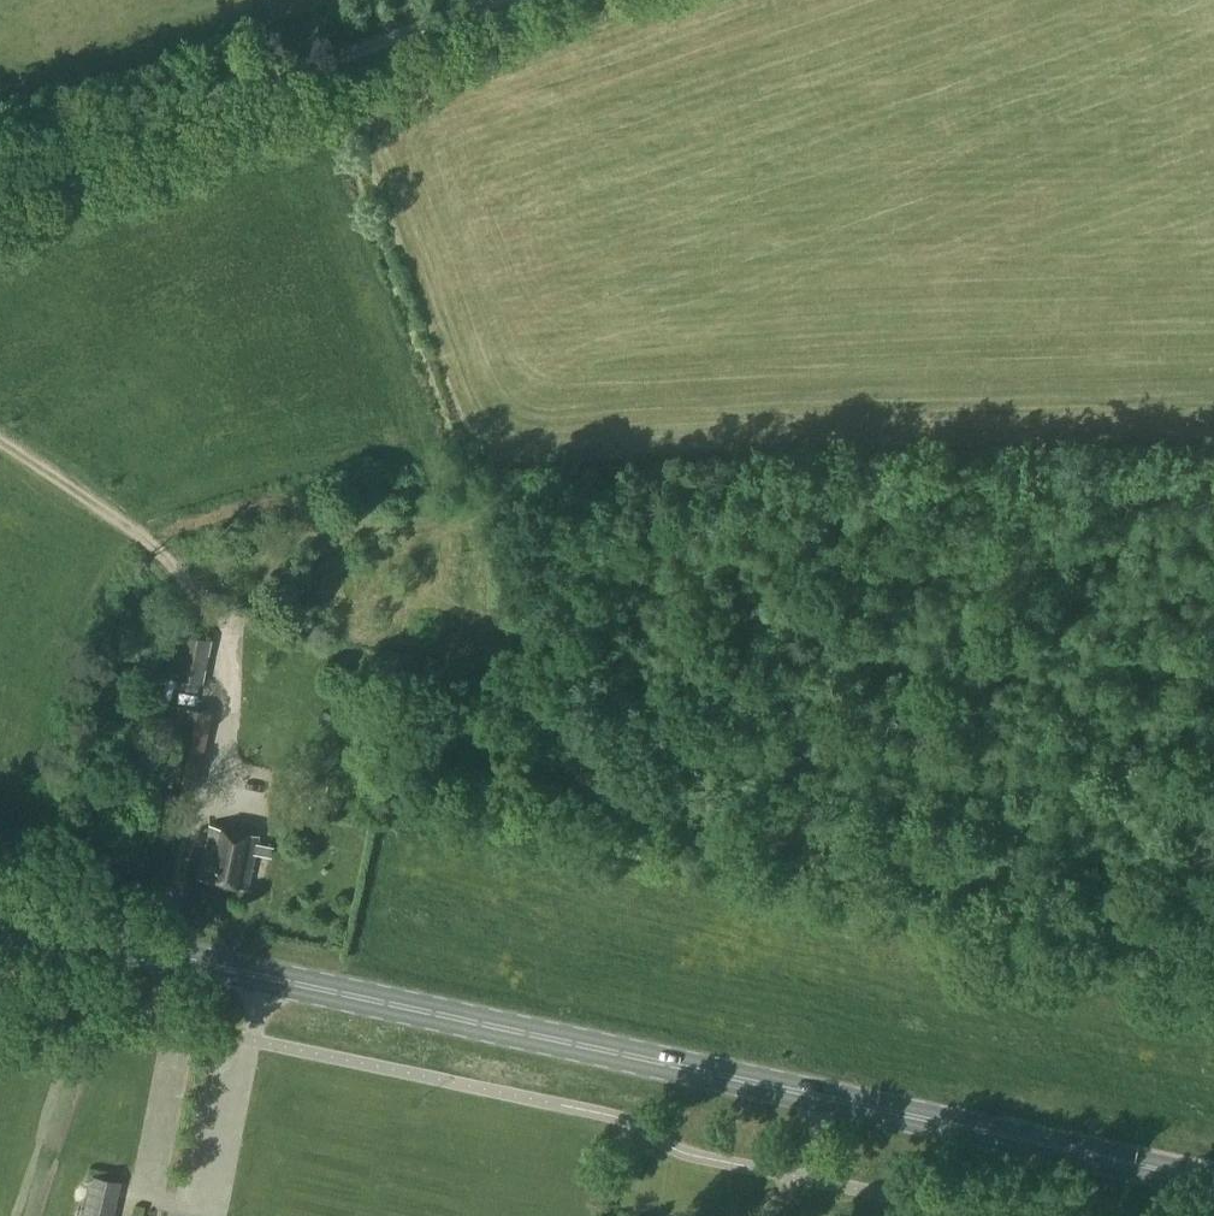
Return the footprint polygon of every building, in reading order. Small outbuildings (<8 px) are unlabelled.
[(199,640),(195,689),(213,691),(218,642),(199,640)] [(197,784),(210,713),(158,703),(144,773),(197,784)] [(247,889),(258,837),(209,826),(197,878),(247,889)] [(120,1183),(90,1176),(81,1215),(112,1215),(120,1183)]
